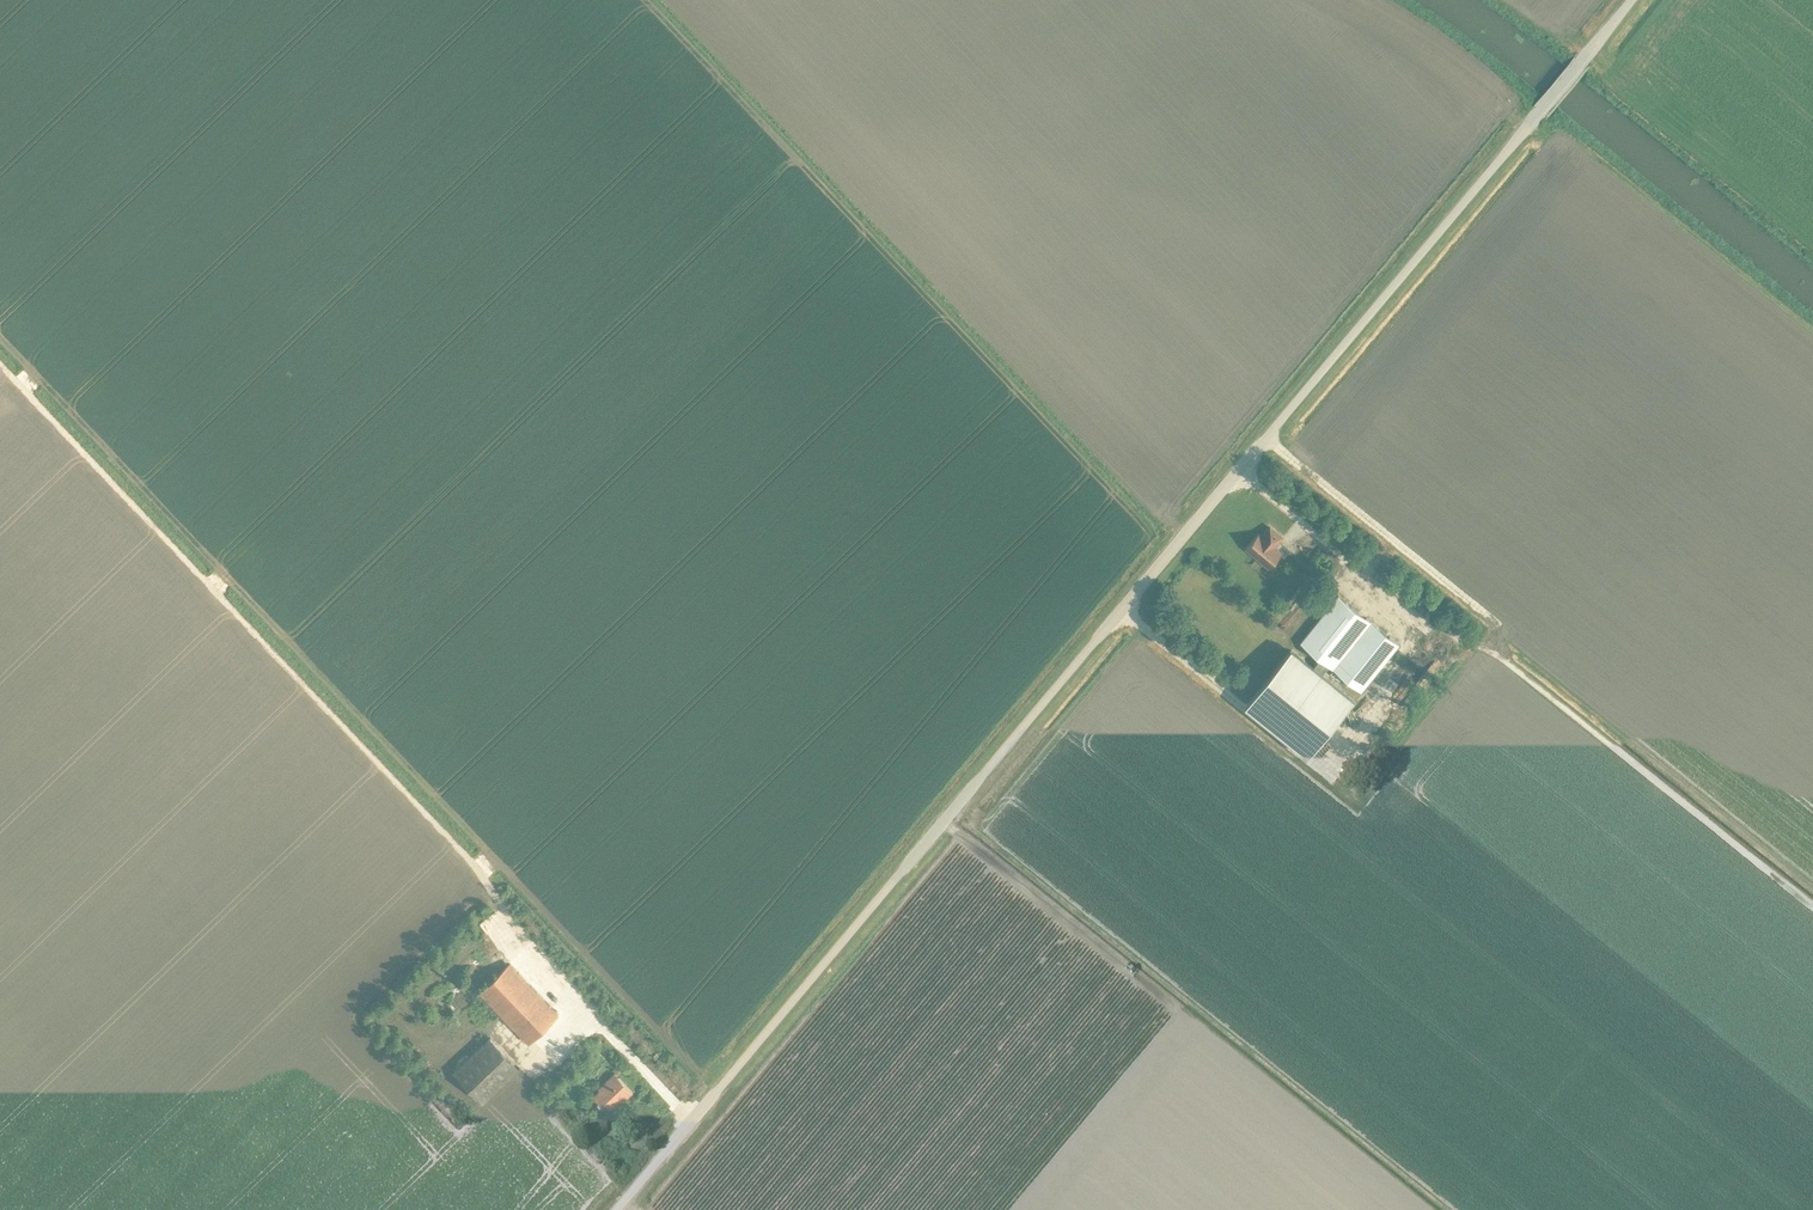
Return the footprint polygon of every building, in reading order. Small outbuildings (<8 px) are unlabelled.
[(1280,551),(1273,545),(1281,536),(1268,525),(1261,533),(1258,531),(1244,548),(1267,567),(1280,551)] [(1301,642),(1320,658),(1313,667),(1321,674),(1329,665),(1366,618),(1338,595),(1301,642)] [(1398,644),(1366,618),(1329,665),(1361,690),(1398,644)] [(1353,699),(1321,674),(1313,667),(1291,650),(1248,704),(1309,753),(1353,699)] [(529,1042),(558,1014),(510,963),(481,992),(529,1042)] [(408,1015),(411,1023),(422,1018),(419,1010),(408,1015)] [(520,1067),(492,1038),(490,1037),(454,1071),(483,1102),(520,1067)] [(625,1099),(632,1091),(615,1073),(599,1088),(601,1090),(594,1096),(608,1111),(623,1097),(625,1099)]
